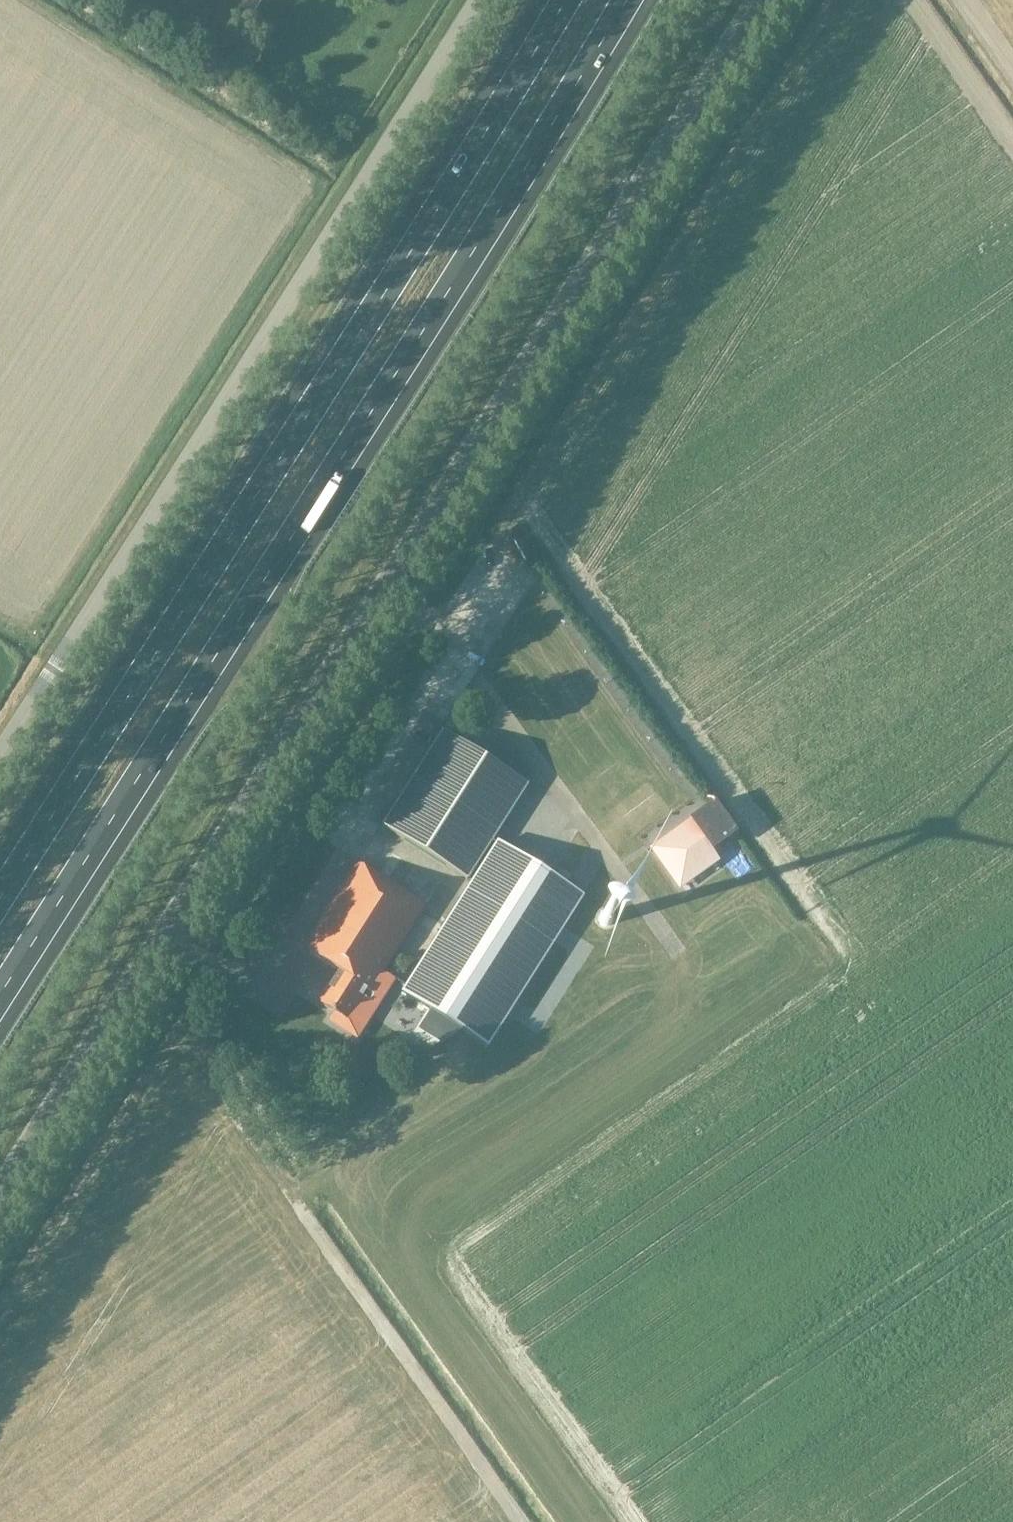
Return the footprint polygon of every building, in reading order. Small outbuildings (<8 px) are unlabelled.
[(381,826),(467,880),(527,784),(441,730),(381,826)] [(734,832),(713,803),(661,840),(682,870),(734,832)] [(497,843),(403,992),(432,1011),(423,1025),(441,1044),(461,1029),(487,1046),(582,897),(497,843)] [(363,1002),(427,903),(359,859),(304,944),(340,967),(318,1002),(334,1012),(328,1020),(356,1038),(375,1010),(363,1002)] [(611,917),(611,916),(610,915),(609,914),(608,914),(607,913),(606,913),(605,913),(604,913),(603,913),(602,914),(601,914),(601,915),(600,915),(600,916),(599,916),(599,917),(599,918),(599,919),(599,920),(599,921),(599,922),(599,923),(600,923),(600,924),(601,924),(601,925),(602,925),(602,926),(603,926),(604,926),(605,926),(606,926),(607,926),(608,926),(608,925),(609,925),(610,924),(611,923),(611,922),(612,921),(612,920),(612,919),(612,918),(611,917)]
